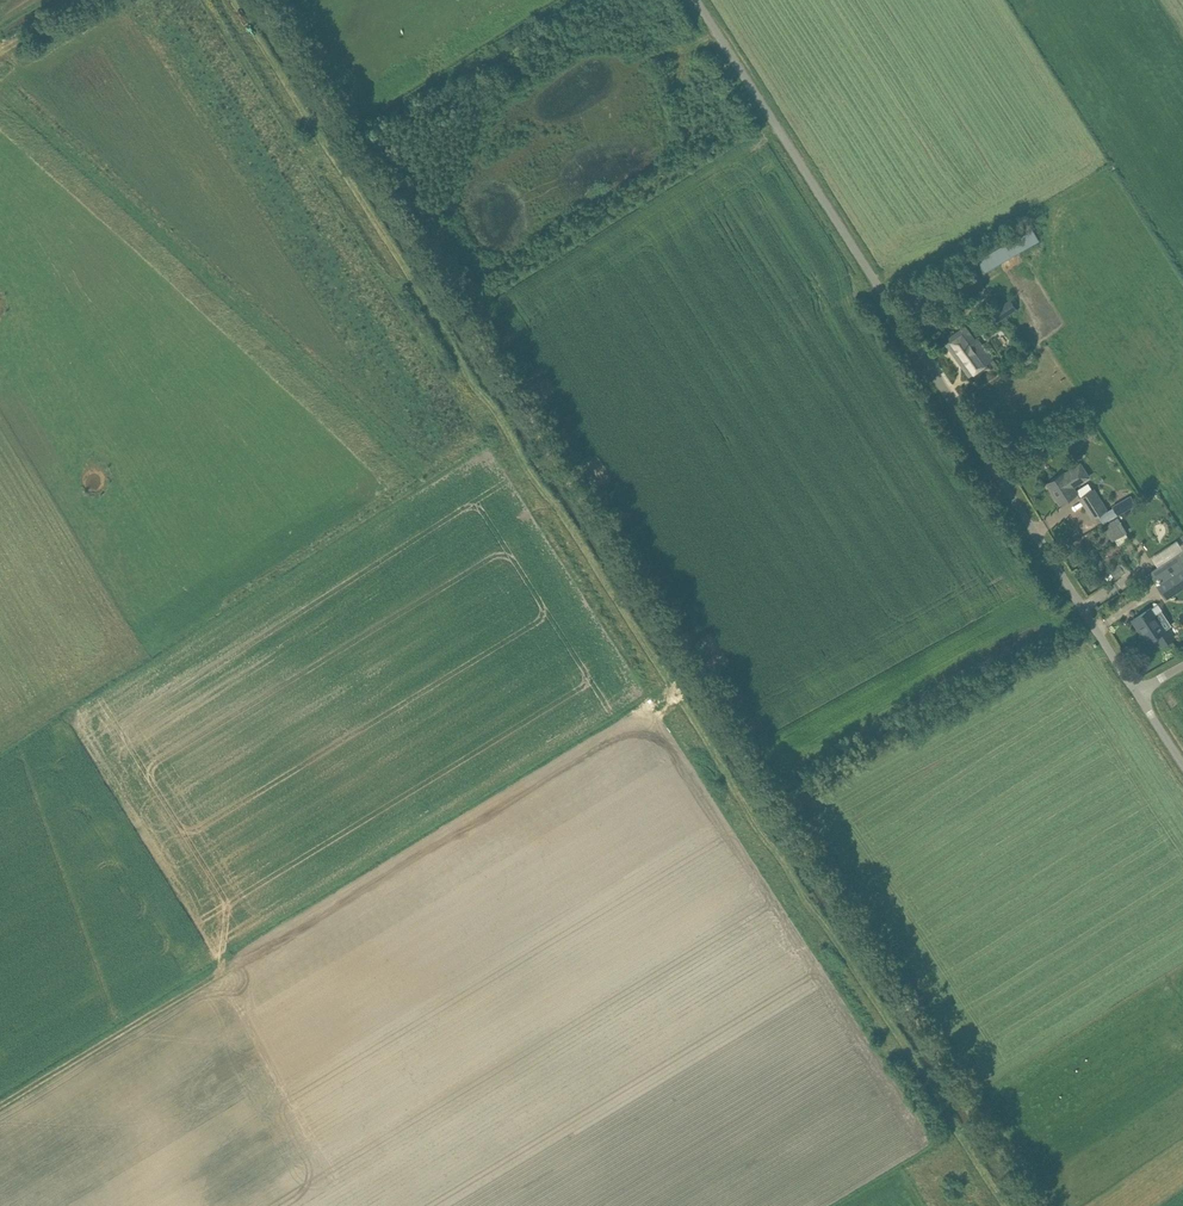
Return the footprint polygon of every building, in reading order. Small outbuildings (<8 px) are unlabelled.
[(984,272),(1039,240),(1032,228),(978,260),(984,272)] [(1010,299),(997,308),(1003,318),(1017,308),(1010,299)] [(971,339),(963,328),(944,341),(969,376),(993,359),(976,335),(971,339)] [(1064,471),(1047,482),(1052,491),(1054,489),(1062,502),(1060,503),(1060,504),(1078,493),(1074,487),(1091,476),(1082,462),(1065,473),(1064,471)] [(1079,497),(1092,518),(1108,508),(1094,487),(1079,497)] [(1131,495),(1112,505),(1115,511),(1118,514),(1136,504),(1134,500),(1131,495)] [(1104,524),(1115,544),(1131,535),(1121,515),(1104,524)] [(1150,572),(1166,598),(1182,587),(1182,550),(1150,572)] [(1114,578),(1127,573),(1123,562),(1110,567),(1114,578)] [(1150,608),(1133,619),(1139,629),(1141,628),(1149,640),(1156,636),(1162,645),(1174,637),(1168,627),(1172,625),(1162,610),(1154,615),(1150,608)]
